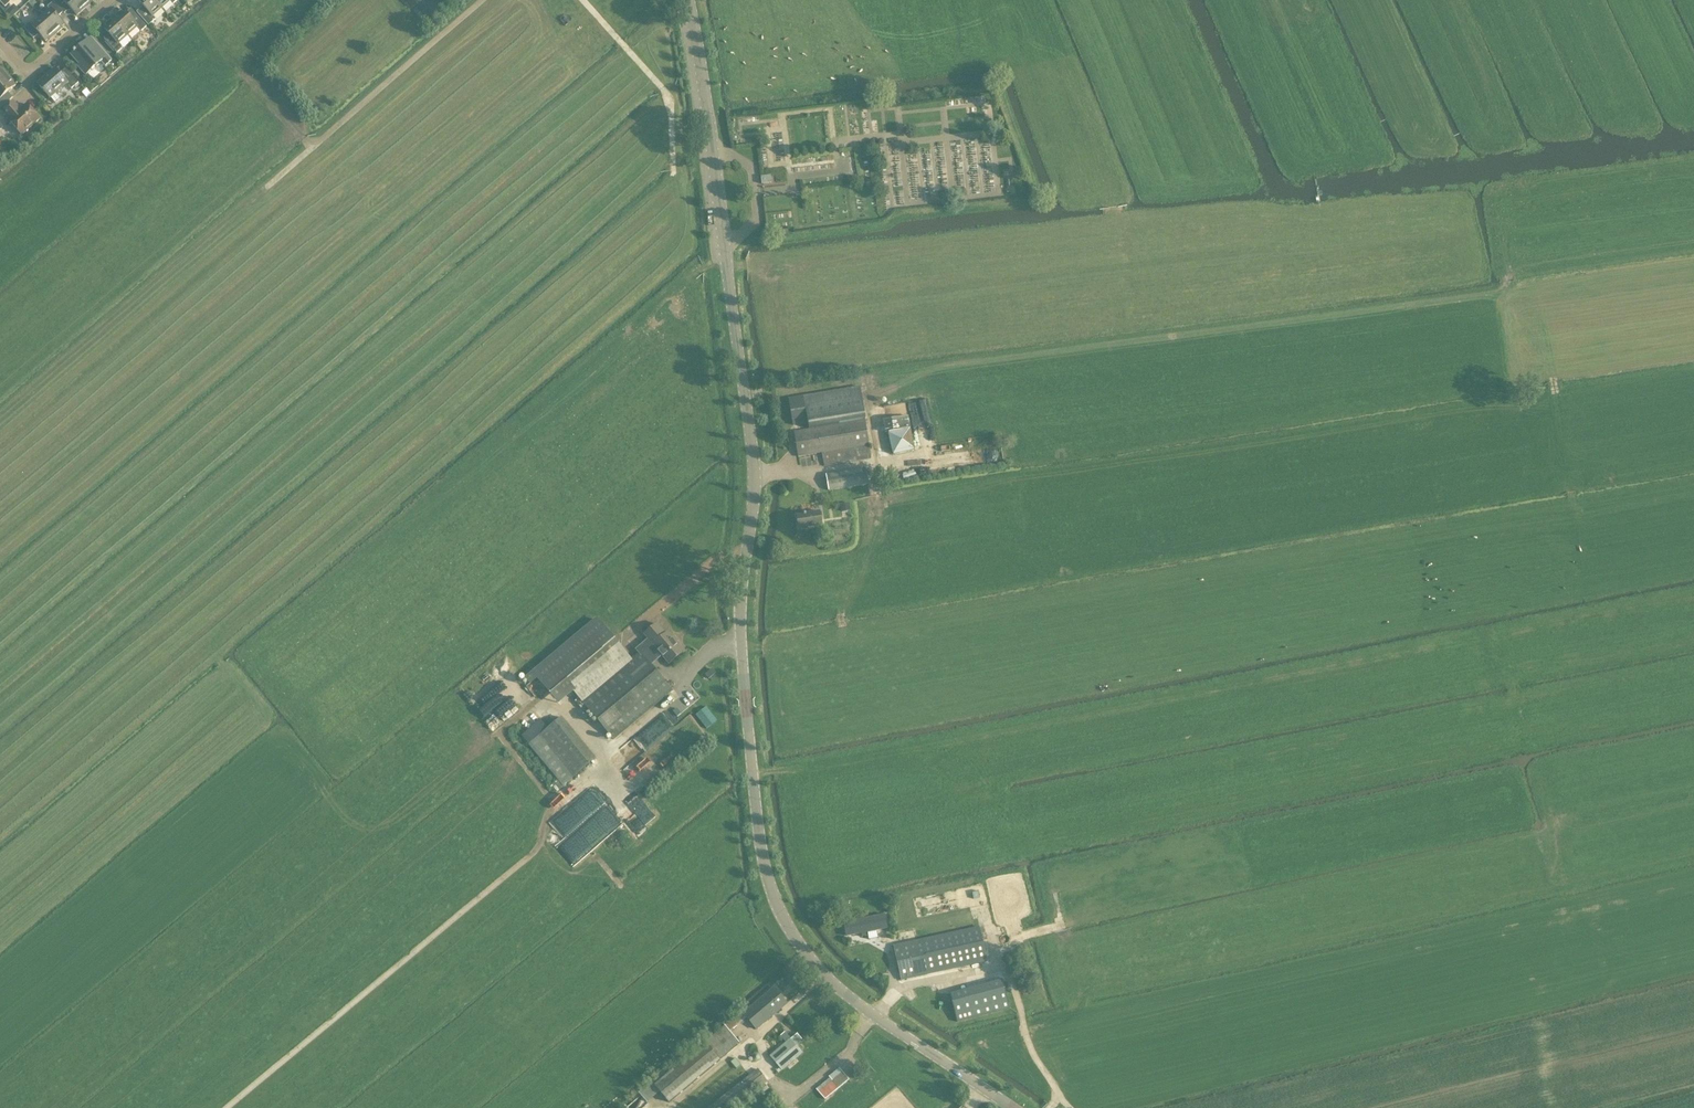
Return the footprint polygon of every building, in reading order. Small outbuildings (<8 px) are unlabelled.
[(79,0),(59,0),(60,1),(56,4),(63,12),(64,14),(70,8),(77,16),(86,8),(79,0)] [(162,8),(155,0),(138,0),(144,6),(137,12),(149,25),(156,19),(153,16),(162,8)] [(162,8),(171,1),(174,4),(178,0),(155,0),(162,8)] [(63,12),(56,4),(54,2),(48,7),(50,10),(41,18),(56,34),(62,29),(62,28),(65,25),(58,17),(63,12)] [(14,6),(5,13),(10,19),(13,16),(19,11),(14,6)] [(113,18),(128,36),(138,27),(141,31),(147,27),(134,13),(129,17),(123,9),(113,18)] [(50,40),(56,34),(41,18),(32,26),(30,23),(24,28),(33,39),(39,34),(46,42),(49,39),(50,40)] [(119,44),(128,36),(113,18),(103,27),(109,34),(104,39),(117,53),(122,48),(119,44)] [(91,37),(71,55),(80,64),(84,61),(91,70),(101,61),(105,65),(111,60),(91,37)] [(9,75),(4,69),(2,70),(0,68),(0,83),(9,75)] [(55,69),(38,84),(50,97),(66,83),(72,89),(78,83),(66,68),(59,74),(55,69)] [(0,83),(0,109),(13,98),(8,92),(16,86),(13,82),(14,81),(9,75),(0,83)] [(14,102),(3,112),(10,120),(9,121),(22,135),(40,119),(27,104),(21,110),(14,102)] [(761,177),(762,184),(772,183),(772,182),(771,176),(761,177)] [(871,459),(859,388),(789,399),(793,426),(807,423),(809,430),(795,432),(799,457),(822,453),(825,466),(871,459)] [(908,416),(883,421),(885,434),(889,433),(893,454),(914,450),(910,429),(911,429),(908,416)] [(829,491),(868,485),(866,469),(826,475),(829,491)] [(849,503),(840,505),(841,513),(850,512),(849,503)] [(799,531),(823,527),(820,512),(796,516),(799,531)] [(672,691),(650,665),(641,655),(639,653),(631,660),(615,640),(598,620),(526,680),(530,684),(537,679),(557,703),(573,690),(614,739),(672,691)] [(641,655),(666,634),(657,624),(644,634),(648,639),(636,649),(639,653),(641,655)] [(668,632),(666,634),(641,655),(650,665),(662,655),(669,664),(684,651),(668,632)] [(716,674),(712,669),(705,675),(709,679),(716,674)] [(649,725),(660,738),(672,729),(661,715),(649,725)] [(541,720),(522,735),(530,745),(558,779),(551,786),(556,791),(563,785),(595,759),(562,718),(548,729),(541,720)] [(594,787),(561,816),(585,842),(617,813),(594,787)] [(617,811),(635,834),(655,817),(637,795),(617,811)] [(957,904),(956,896),(952,897),(953,901),(948,902),(948,907),(953,907),(952,905),(957,904)] [(848,936),(887,928),(884,915),(845,923),(848,936)] [(901,980),(987,961),(979,927),(894,946),(901,980)] [(900,942),(916,939),(915,929),(898,933),(900,942)] [(869,940),(878,938),(876,931),(868,932),(869,940)] [(955,1022),(1008,1009),(1001,980),(948,993),(955,1022)] [(756,1029),(787,1003),(774,988),(743,1014),(756,1029)] [(706,1043),(655,1086),(669,1102),(720,1060),(739,1044),(730,1032),(737,1026),(731,1020),(720,1029),(721,1030),(706,1043)] [(786,1043),(771,1056),(781,1070),(786,1066),(796,1058),(801,1053),(795,1045),(802,1039),(797,1034),(790,1039),(784,1033),(780,1036),(786,1043)] [(756,1054),(755,1054),(754,1054),(754,1055),(753,1055),(753,1056),(752,1056),(752,1057),(752,1058),(752,1059),(752,1060),(753,1060),(753,1061),(754,1061),(754,1062),(755,1062),(756,1062),(757,1062),(758,1062),(759,1062),(759,1061),(760,1061),(760,1060),(760,1059),(760,1058),(760,1057),(760,1056),(759,1055),(758,1055),(758,1054),(757,1054),(756,1054)] [(741,1065),(735,1059),(731,1062),(737,1069),(741,1065)] [(797,1106),(799,1107),(813,1107),(849,1080),(840,1069),(829,1077),(830,1078),(797,1106)] [(767,1081),(758,1070),(708,1107),(732,1107),(759,1087),(763,1084),(767,1081)] [(763,1084),(759,1087),(763,1093),(767,1089),(763,1084)]
